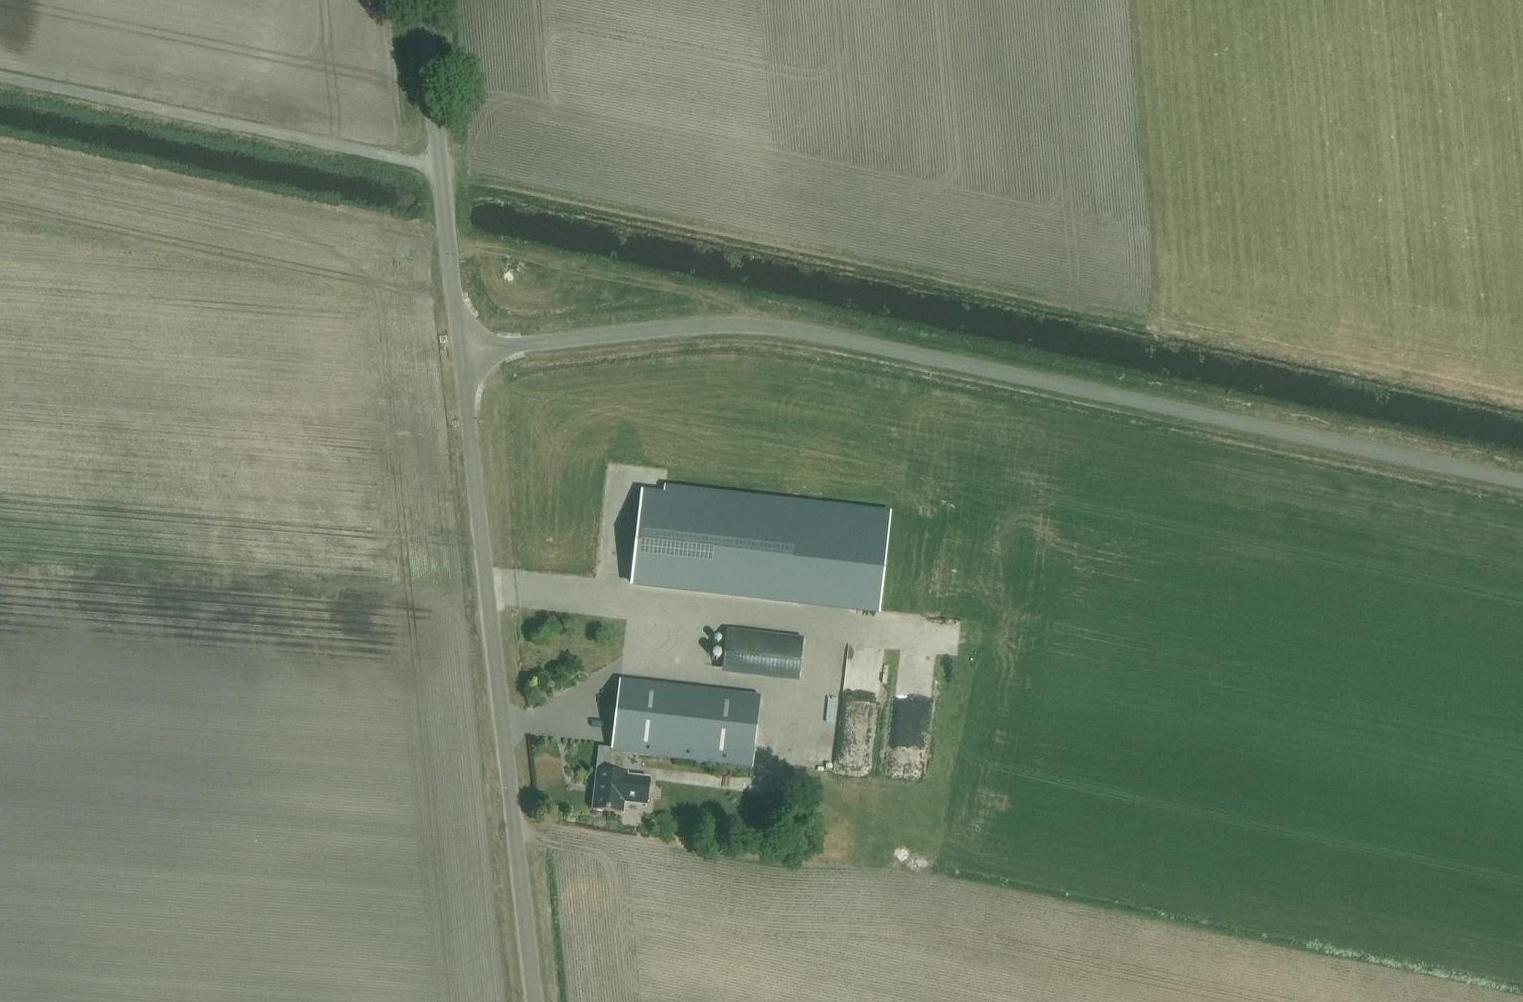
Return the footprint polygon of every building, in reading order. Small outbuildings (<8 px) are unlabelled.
[(880,611),(891,516),(665,491),(664,494),(643,491),(632,584),(880,611)] [(724,669),(800,678),(804,645),(728,635),(724,669)] [(762,696),(620,680),(612,749),(599,748),(592,811),(624,815),(626,805),(648,807),(652,778),(629,776),(629,774),(624,773),(627,755),(754,770),(762,696)] [(854,730),(854,748),(855,748),(855,759),(867,759),(867,748),(874,748),(875,730),(854,730)] [(923,768),(924,749),(900,748),(899,766),(923,768)]
